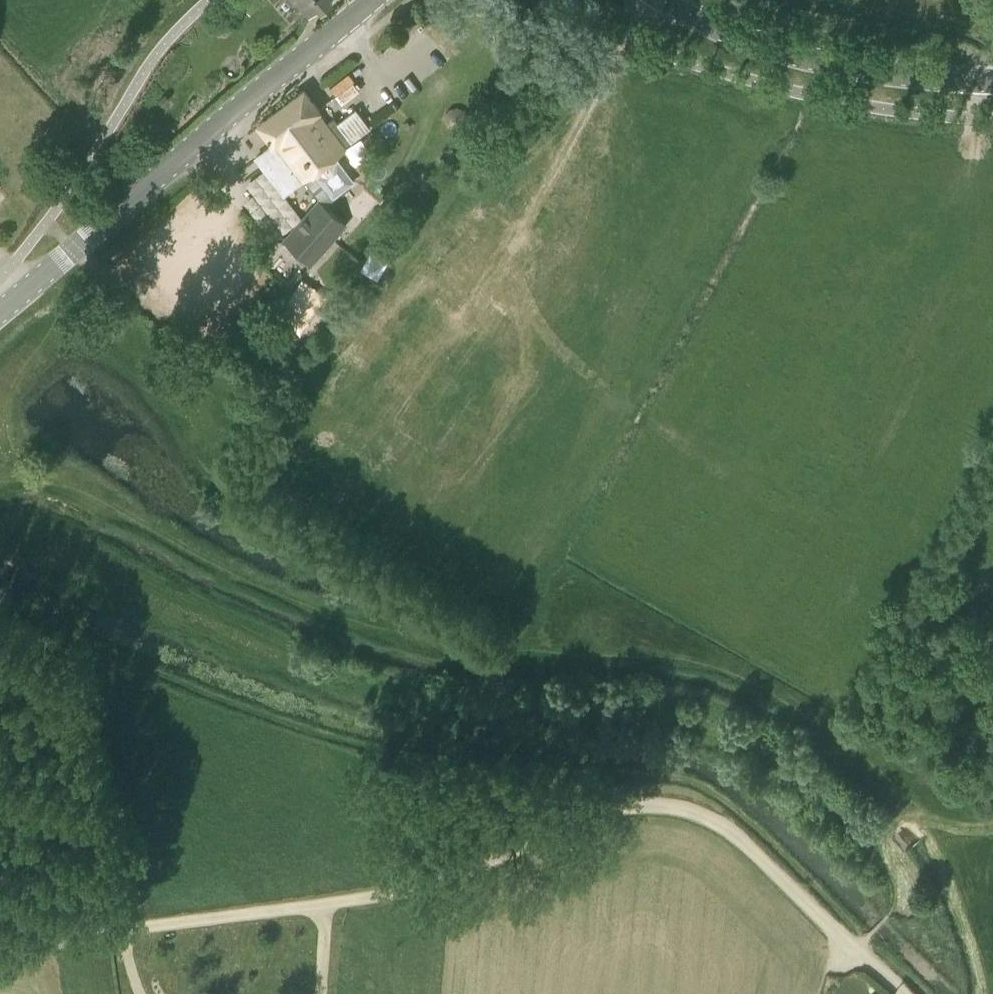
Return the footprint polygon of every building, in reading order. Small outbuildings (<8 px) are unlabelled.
[(247,8),(256,0),(239,0),(247,8)] [(332,2),(330,0),(295,0),(308,16),(318,8),(321,11),(332,2)] [(262,124),(275,141),(254,157),(282,193),(313,170),(334,198),(356,181),(336,153),(340,150),(312,113),(317,110),(304,92),(262,124)] [(350,139),(370,127),(357,106),(337,118),(350,139)] [(312,264),(347,224),(318,199),(283,239),(312,264)] [(361,269),(378,277),(387,259),(369,251),(361,269)] [(317,326),(329,291),(295,279),(285,309),(298,314),(296,319),(317,326)]
